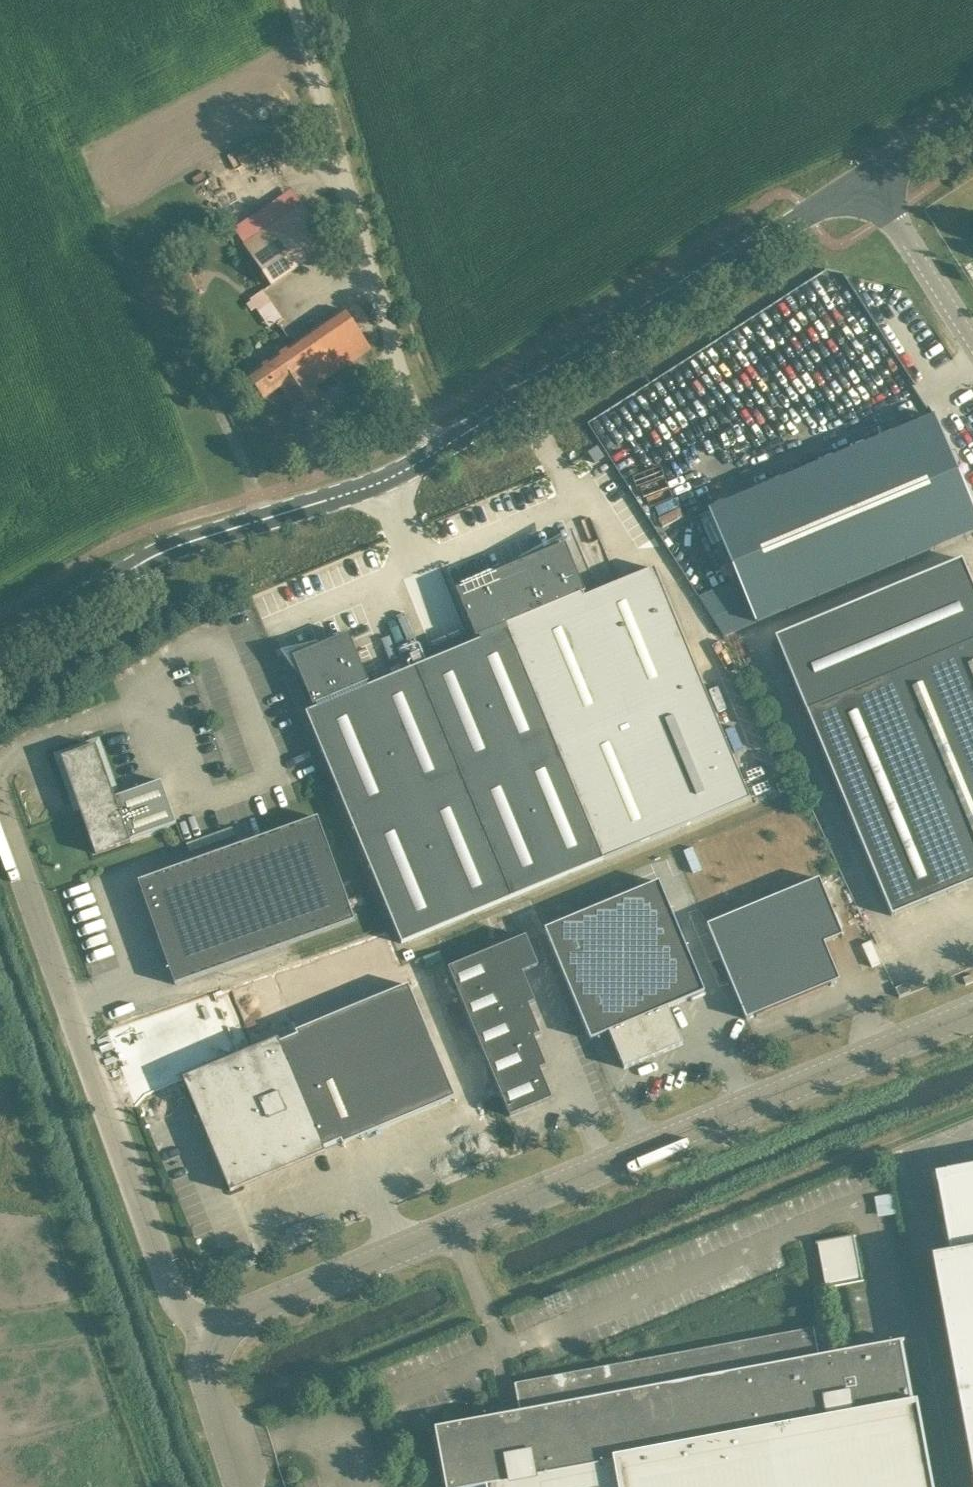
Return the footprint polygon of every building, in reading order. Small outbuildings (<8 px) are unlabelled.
[(304,205),(244,246),(272,286),(331,246),(304,205)] [(267,327),(282,318),(265,288),(249,297),(267,327)] [(371,349),(345,309),(249,375),(264,397),(281,386),(298,411),(322,395),(316,386),(371,349)] [(762,622),(972,533),(972,492),(940,415),(715,509),(762,622)] [(595,463),(604,457),(598,447),(589,452),(595,463)] [(565,544),(508,568),(626,850),(751,799),(654,567),(583,597),(582,593),(585,592),(578,577),(565,544)] [(776,637),(807,711),(892,916),(966,885),(972,882),(972,582),(963,559),(776,637)] [(531,890),(626,850),(508,568),(495,573),(456,589),(477,637),(479,636),(481,640),(434,659),(368,686),(366,683),(369,682),(349,634),(293,657),(313,705),(316,704),(317,707),(306,712),(394,925),(402,943),(531,890)] [(750,733),(757,760),(778,755),(770,728),(750,733)] [(130,840),(177,823),(162,780),(115,797),(97,744),(61,757),(77,800),(96,854),(131,842),(130,840)] [(318,817),(138,881),(175,985),(355,920),(318,817)] [(707,925),(746,1019),(840,980),(824,943),(843,935),(819,878),(707,925)] [(659,882),(545,929),(590,1039),(609,1032),(624,1068),(683,1044),(668,1007),(705,992),(659,882)] [(538,966),(526,936),(448,968),(510,1116),(552,1099),(540,1069),(547,1066),(534,1037),(541,1034),(528,1004),(535,1002),(523,972),(538,966)] [(341,1141),(343,1144),(455,1097),(409,985),(296,1031),(297,1035),(280,1042),(278,1038),(183,1078),(200,1118),(207,1115),(221,1148),(214,1151),(231,1191),(326,1152),(324,1148),(341,1141)] [(938,1174),(936,1174),(937,1176),(938,1184),(938,1185),(951,1252),(931,1256),(935,1278),(972,1480),(972,1168),(938,1174)] [(824,1287),(863,1279),(854,1233),(815,1240),(824,1287)] [(899,1319),(491,1398),(488,1386),(436,1396),(453,1486),(931,1486),(899,1319)]
